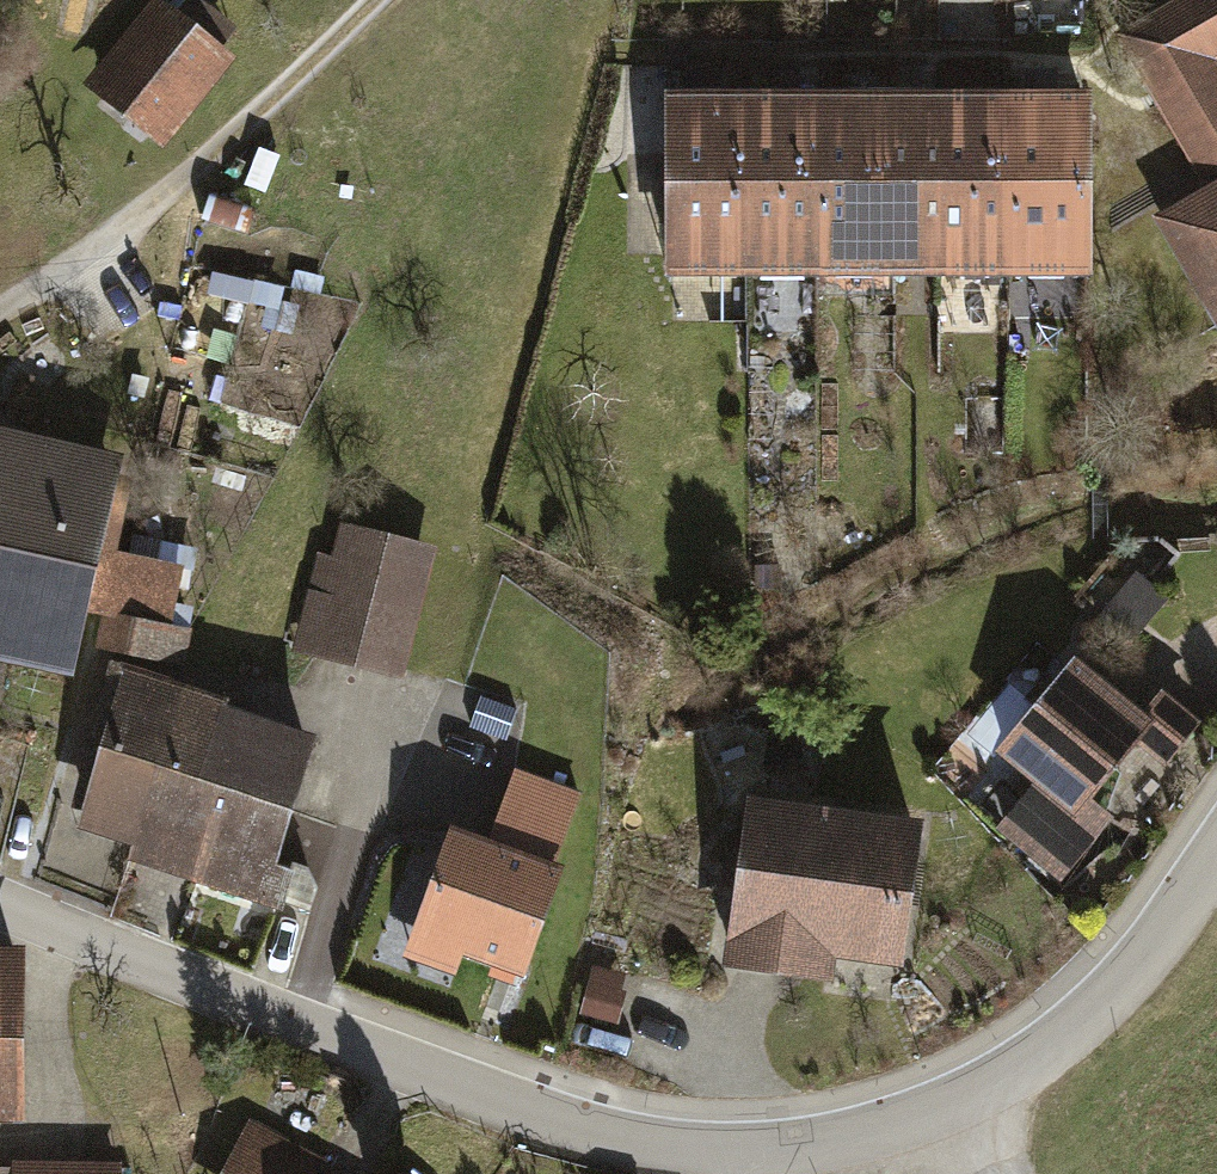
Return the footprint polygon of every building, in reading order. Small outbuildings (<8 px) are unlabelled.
[(85,85),(167,150),(238,59),(224,48),(239,28),(203,0),(175,0),(170,6),(162,0),(153,0),(85,85)] [(1203,189),(1216,180),(1216,75),(1212,67),(1216,64),(1216,0),(1177,0),(1112,40),(1203,189)] [(749,101),(665,101),(664,276),(748,277),(749,101)] [(833,102),(749,101),(748,277),(832,277),(833,102)] [(917,102),(833,102),(832,277),(916,278),(917,102)] [(1001,103),(917,102),(916,278),(1000,278),(1001,103)] [(1085,103),(1001,103),(1000,278),(1084,279),(1085,103)] [(1203,189),(1148,222),(1216,334),(1216,180),(1203,189)] [(99,575),(121,481),(125,461),(0,432),(0,551),(99,575)] [(127,482),(121,481),(99,575),(91,608),(100,610),(105,611),(172,627),(185,571),(119,556),(136,484),(127,482)] [(295,654),(404,680),(436,549),(342,526),(334,559),(319,555),(295,654)] [(99,575),(0,551),(0,664),(73,682),(91,608),(99,575)] [(1132,647),(1170,605),(1136,576),(1124,590),(1101,570),(1077,597),(1132,647)] [(96,649),(183,669),(192,632),(172,627),(105,611),(96,649)] [(1140,720),(1071,665),(996,759),(1033,789),(996,835),(1061,887),(1113,821),(1092,804),(1137,748),(1165,771),(1199,728),(1159,697),(1140,720)] [(78,831),(135,849),(186,691),(129,672),(78,831)] [(230,704),(186,691),(135,849),(130,866),(285,916),(297,879),(278,873),(320,742),(227,712),(230,704)] [(459,963),(523,984),(559,872),(553,870),(578,794),(513,774),(490,845),(448,832),(440,856),(414,848),(396,906),(419,913),(403,963),(453,979),(459,963)] [(920,831),(744,805),(719,972),(830,989),(834,965),(898,974),(920,831)] [(0,954),(0,1124),(22,1124),(23,954),(0,954)] [(624,977),(594,968),(579,1017),(613,1027),(622,996),(619,995),(624,977)] [(327,1161),(252,1121),(224,1173),(320,1173),(327,1161)] [(10,1165),(10,1172),(0,1172),(0,1173),(122,1173),(122,1165),(10,1165)]
